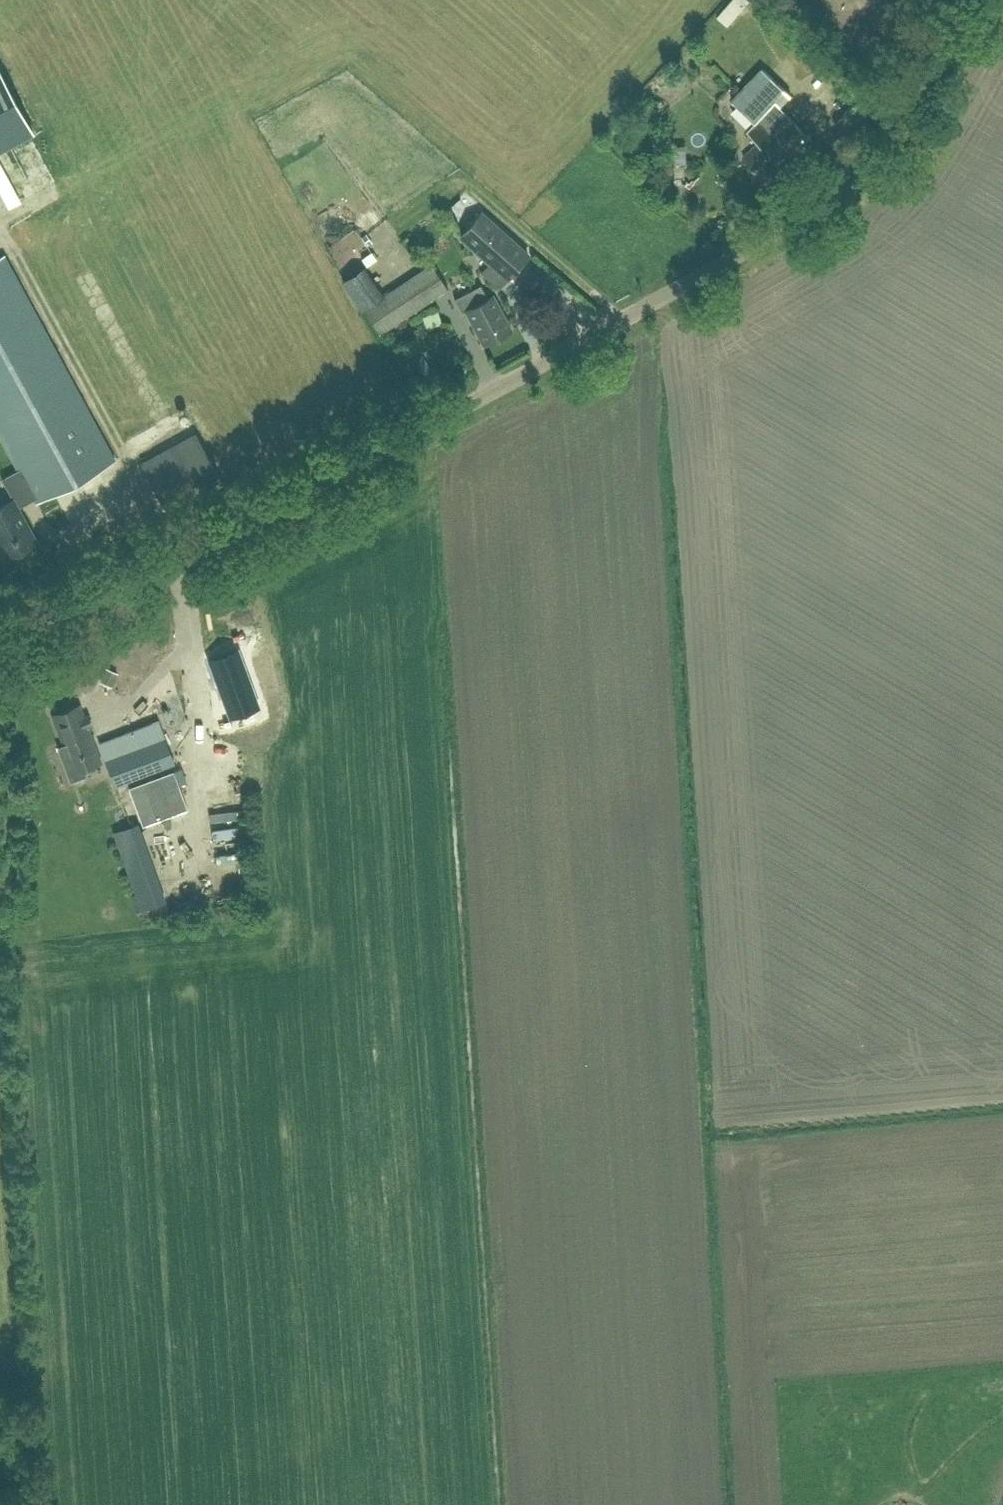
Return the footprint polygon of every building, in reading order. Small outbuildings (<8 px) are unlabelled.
[(766,182),(781,168),(777,163),(808,137),(789,115),(789,116),(780,104),(790,94),(762,67),(732,99),(754,122),(746,131),(757,143),(742,156),(761,177),(762,177),(766,182)] [(32,131),(0,72),(0,148),(32,131)] [(505,275),(527,252),(480,209),(458,232),(505,275)] [(113,457),(3,253),(0,254),(0,436),(17,467),(1,475),(11,495),(0,501),(0,549),(3,554),(35,537),(17,504),(32,496),(34,499),(113,457)] [(378,329),(445,285),(431,264),(364,309),(378,329)] [(460,310),(463,308),(482,342),(510,327),(491,291),(486,294),(479,282),(453,296),(460,310)] [(428,366),(420,352),(412,357),(419,371),(428,366)] [(168,513),(223,483),(194,430),(139,460),(168,513)] [(228,714),(257,704),(237,649),(208,659),(228,714)] [(106,664),(100,678),(112,683),(118,670),(106,664)] [(77,701),(50,711),(61,742),(55,744),(68,777),(83,771),(81,766),(99,759),(77,701)] [(112,781),(171,760),(156,717),(130,726),(137,744),(103,756),(112,781)] [(185,781),(180,767),(128,786),(142,824),(187,808),(178,783),(185,781)] [(111,831),(134,892),(127,894),(133,911),(140,909),(165,899),(137,822),(111,831)] [(227,836),(213,837),(214,848),(228,847),(227,836)]
